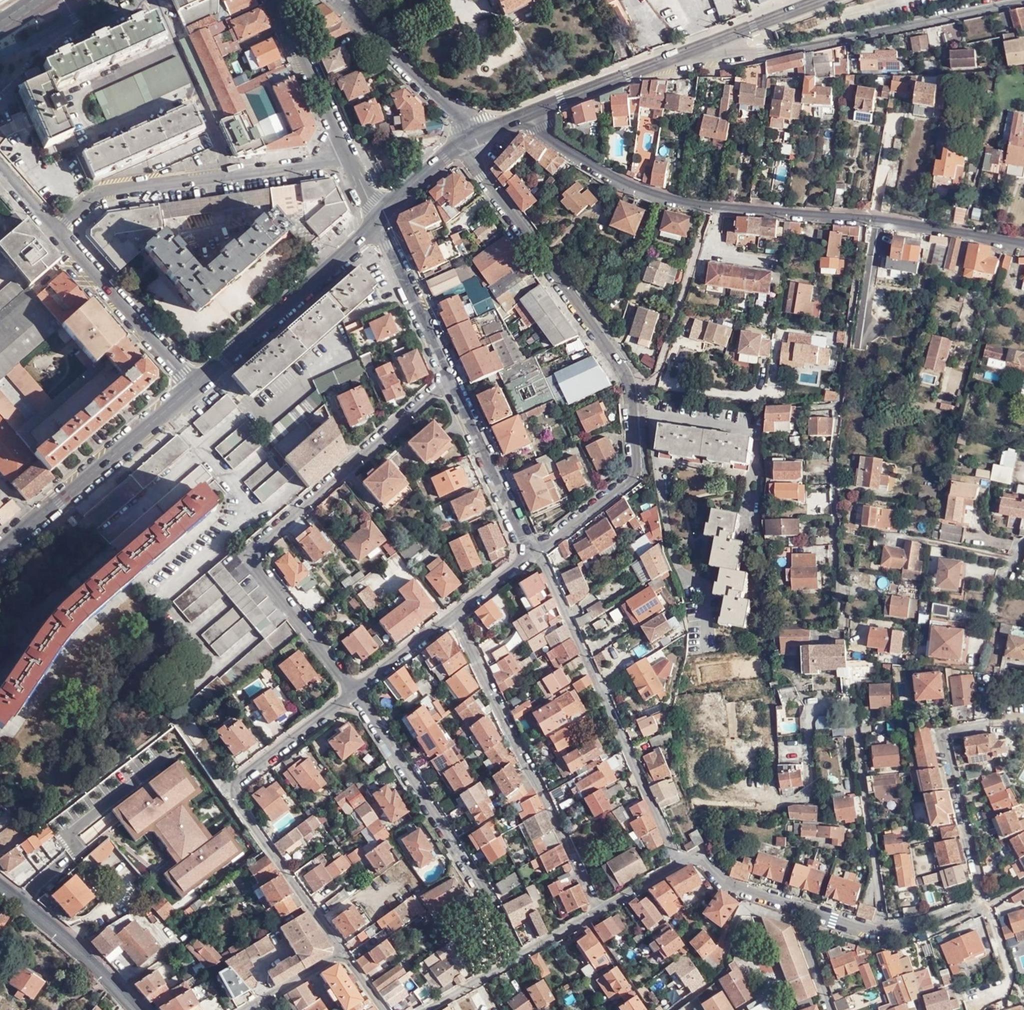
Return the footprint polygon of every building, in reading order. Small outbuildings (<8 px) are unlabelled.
[(188,37),(206,29),(216,25),(218,0),(171,0),(188,37)] [(216,25),(228,19),(258,5),(256,0),(218,0),(216,25)] [(349,33),(340,22),(318,0),(299,0),(319,45),(349,33)] [(492,7),(497,4),(503,17),(528,4),(526,0),(489,0),(492,7)] [(619,31),(630,25),(617,0),(613,0),(604,4),(619,31)] [(720,17),(731,13),(726,0),(725,0),(723,1),(723,0),(715,0),(720,17)] [(216,25),(206,29),(220,59),(238,50),(235,44),(268,29),(260,10),(257,11),(256,9),(245,15),(246,16),(230,23),(228,19),(216,25)] [(1023,32),(1023,10),(1011,12),(1016,33),(1023,32)] [(1007,13),(996,15),(1000,32),(1010,30),(1007,13)] [(43,67),(46,73),(47,77),(54,92),(164,43),(153,18),(142,22),(140,18),(131,22),(122,26),(124,30),(106,38),(104,35),(95,39),(87,43),(89,47),(69,56),(67,52),(58,56),(50,59),(52,63),(43,67)] [(967,37),(987,33),(984,18),(964,22),(967,37)] [(958,23),(933,27),(937,46),(962,41),(958,23)] [(206,29),(188,37),(179,41),(217,124),(219,123),(245,112),(234,88),(230,80),(220,59),(206,29)] [(1013,35),(1003,37),(1008,67),(1023,64),(1023,40),(1014,42),(1013,35)] [(910,39),(913,52),(926,50),(924,36),(910,39)] [(271,72),(283,67),(271,41),(244,52),(252,71),(267,65),(271,72)] [(325,56),(332,72),(333,74),(348,67),(340,50),(325,56)] [(897,60),(897,51),(876,50),(876,54),(860,53),(859,69),(900,70),(900,60),(897,60)] [(951,67),(976,66),(975,50),(951,51),(951,67)] [(815,51),(805,53),(804,73),(812,73),(812,75),(819,75),(819,73),(828,73),(829,56),(815,57),(815,51)] [(805,53),(767,62),(767,70),(791,70),(791,78),(804,78),(804,73),(805,53)] [(320,58),(327,74),(332,72),(325,56),(320,58)] [(178,58),(94,94),(100,107),(106,120),(190,84),(178,58)] [(842,64),(835,64),(834,64),(833,76),(844,76),(845,73),(845,70),(846,59),(842,58),(842,64)] [(767,62),(746,66),(745,76),(766,76),(767,70),(767,62)] [(43,67),(42,65),(24,72),(29,83),(42,77),(41,75),(46,73),(43,67)] [(234,88),(245,112),(265,153),(305,147),(314,130),(285,66),(283,67),(271,72),(248,82),(234,88)] [(723,71),(720,79),(735,81),(735,77),(736,69),(723,71)] [(244,74),(230,80),(234,88),(248,82),(244,74)] [(369,96),(359,74),(340,82),(349,104),(350,104),(351,106),(359,103),(358,100),(369,96)] [(887,86),(886,96),(905,100),(907,88),(914,88),(915,77),(912,77),(911,80),(907,80),(907,81),(901,80),(901,75),(888,75),(887,86)] [(935,108),(944,109),(949,77),(941,76),(939,89),(920,86),(917,108),(935,110),(935,108)] [(48,159),(78,146),(54,92),(47,77),(18,90),(48,159)] [(842,92),(844,77),(834,77),(833,87),(840,87),(840,92),(842,93),(842,92)] [(852,77),(844,77),(842,92),(842,93),(842,96),(841,100),(841,102),(848,103),(852,77)] [(810,78),(804,78),(802,91),(801,102),(829,104),(830,87),(824,87),(824,84),(810,84),(810,78)] [(681,80),(669,81),(667,92),(673,93),(674,87),(681,88),(681,80)] [(664,110),(667,92),(669,81),(644,83),(643,84),(640,106),(655,109),(664,110)] [(630,113),(639,112),(640,106),(641,100),(642,87),(643,84),(638,84),(629,87),(600,98),(601,107),(612,107),(613,127),(630,126),(630,113)] [(600,98),(629,87),(638,84),(630,85),(600,97),(600,98)] [(761,112),(764,90),(755,89),(755,86),(741,84),(737,109),(761,112)] [(879,99),(885,100),(886,96),(887,86),(880,86),(879,99)] [(776,87),(774,100),(773,100),(769,126),(782,128),(783,118),(789,119),(789,118),(799,119),(801,102),(802,91),(776,87)] [(872,113),(875,91),(857,89),(854,110),(872,113)] [(389,127),(393,139),(402,137),(405,132),(424,129),(422,112),(404,92),(391,98),(398,116),(403,115),(403,117),(396,119),(397,124),(389,127)] [(667,109),(692,115),(695,100),(670,95),(667,109)] [(700,135),(726,142),(733,96),(724,95),(719,121),(704,118),(700,135)] [(601,107),(600,98),(600,97),(592,101),(592,102),(595,114),(596,121),(602,120),(601,107)] [(576,125),(596,121),(595,114),(592,102),(592,101),(563,112),(563,113),(565,118),(574,114),(576,125)] [(382,121),(373,102),(354,110),(361,127),(368,125),(370,126),(382,121)] [(81,154),(93,181),(205,132),(194,106),(183,111),(182,109),(173,112),(165,116),(166,119),(146,127),(145,124),(137,127),(127,132),(129,135),(109,143),(108,140),(102,143),(92,147),(94,150),(85,154),(84,152),(81,154)] [(664,110),(655,109),(654,118),(662,120),(664,110)] [(245,112),(219,123),(236,157),(265,153),(245,112)] [(982,169),(999,172),(997,182),(1006,184),(1008,174),(1023,177),(1023,170),(1023,125),(1023,121),(1023,114),(1015,113),(1013,124),(1006,122),(1002,139),(1010,141),(1008,151),(986,146),(982,169)] [(541,160),(547,150),(524,135),(507,153),(493,171),(524,212),(534,203),(509,172),(528,151),(539,161),(541,160)] [(934,181),(959,186),(966,152),(945,148),(943,160),(938,160),(934,181)] [(565,160),(547,150),(541,160),(539,161),(553,174),(565,160)] [(652,186),(665,189),(668,164),(656,161),(655,168),(654,176),(652,186)] [(778,162),(777,179),(786,180),(788,163),(778,162)] [(653,175),(654,167),(646,166),(644,174),(653,175)] [(651,185),(653,175),(644,174),(643,182),(644,182),(651,185)] [(547,183),(537,193),(536,195),(539,199),(547,189),(555,180),(553,179),(550,176),(545,181),(547,183)] [(454,178),(433,194),(439,204),(449,221),(458,214),(454,208),(474,193),(463,178),(454,178)] [(289,230),(305,249),(347,214),(332,181),(269,189),(272,205),(273,213),(289,230)] [(561,201),(569,210),(570,209),(576,215),(589,204),(591,207),(598,201),(587,189),(581,194),(578,192),(582,188),(576,181),(563,194),(566,197),(561,201)] [(835,208),(844,208),(846,185),(837,184),(835,208)] [(625,194),(611,188),(609,192),(620,198),(622,197),(624,197),(625,194)] [(272,205),(269,189),(219,197),(221,212),(272,205)] [(882,212),(891,214),(894,197),(885,195),(882,212)] [(219,197),(210,198),(212,213),(221,212),(219,197)] [(210,198),(159,205),(161,220),(212,213),(210,198)] [(655,204),(650,203),(645,220),(650,222),(655,204)] [(400,224),(409,242),(427,234),(425,229),(441,221),(434,204),(404,217),(400,224)] [(449,221),(439,204),(437,205),(446,223),(449,222),(449,221)] [(637,226),(643,213),(620,204),(611,224),(633,234),(631,239),(639,243),(645,230),(637,226)] [(86,238),(117,273),(144,249),(162,233),(161,220),(159,205),(107,213),(86,231),(86,238)] [(961,225),(965,225),(969,210),(957,207),(955,216),(958,216),(957,224),(961,225)] [(684,240),(690,218),(667,212),(662,229),(671,232),(670,236),(684,240)] [(162,233),(144,249),(186,297),(185,298),(197,311),(204,305),(203,304),(270,246),(289,230),(273,213),(265,220),(263,218),(251,227),(253,229),(234,246),(232,244),(221,253),(223,255),(202,273),(198,273),(182,255),(184,254),(174,242),(172,244),(162,233)] [(16,230),(23,225),(15,215),(8,221),(16,230)] [(727,242),(737,242),(738,243),(738,233),(777,238),(777,236),(782,236),(782,228),(778,227),(779,220),(737,218),(737,220),(740,220),(739,226),(734,225),(735,223),(728,222),(726,234),(727,234),(727,242)] [(490,221),(474,232),(481,242),(498,231),(490,221)] [(791,222),(789,233),(802,235),(803,227),(801,227),(801,222),(791,222)] [(23,225),(16,230),(6,240),(0,245),(0,249),(31,285),(55,264),(23,225)] [(833,225),(833,232),(832,232),(829,257),(838,258),(836,257),(836,255),(839,226),(833,225)] [(839,226),(836,255),(836,257),(838,258),(839,258),(842,234),(849,234),(848,236),(858,237),(860,227),(839,226)] [(481,242),(474,232),(470,235),(477,245),(481,242)] [(427,234),(409,242),(423,273),(460,256),(452,240),(447,242),(433,247),(427,234)] [(454,236),(461,256),(466,253),(458,234),(454,236)] [(452,240),(460,256),(461,256),(454,236),(451,237),(452,240)] [(525,262),(507,236),(473,260),(490,285),(525,262)] [(919,247),(921,240),(894,236),(890,257),(887,257),(885,268),(916,272),(921,247),(919,247)] [(949,246),(951,238),(932,236),(931,236),(930,243),(936,244),(949,246)] [(949,246),(944,269),(945,269),(946,268),(947,264),(949,253),(952,239),(951,238),(949,246)] [(952,239),(949,253),(947,264),(946,268),(945,269),(954,271),(961,240),(952,239)] [(994,281),(1000,259),(989,257),(990,250),(978,247),(970,243),(964,275),(994,281)] [(949,246),(936,244),(931,264),(938,266),(928,297),(920,297),(920,304),(927,306),(928,304),(934,303),(944,269),(949,246)] [(31,285),(0,249),(0,254),(29,287),(31,285)] [(673,264),(668,262),(667,264),(653,258),(645,279),(663,287),(673,264)] [(822,258),(820,273),(843,275),(845,260),(822,258)] [(848,260),(847,270),(854,270),(855,261),(851,260),(848,260)] [(554,347),(578,336),(525,262),(490,285),(484,289),(489,298),(495,294),(507,312),(514,308),(528,327),(537,322),(554,347)] [(753,292),(769,294),(771,285),(781,287),(783,272),(773,270),(772,272),(757,270),(758,268),(749,267),(749,269),(734,267),(735,264),(726,263),(726,266),(711,263),(707,285),(723,287),(724,278),(732,279),(731,288),(746,291),(748,281),(755,283),(753,292)] [(472,277),(465,264),(427,282),(433,295),(439,292),(472,277)] [(361,269),(325,300),(340,318),(375,288),(368,281),(370,279),(361,269)] [(676,284),(679,285),(683,271),(678,270),(675,280),(677,280),(676,284)] [(89,303),(63,273),(36,297),(27,288),(23,291),(0,311),(0,380),(6,375),(19,363),(61,328),(86,305),(89,303)] [(484,289),(476,275),(472,277),(439,292),(444,302),(459,296),(467,292),(473,306),(478,318),(496,310),(489,298),(484,289)] [(723,287),(731,288),(732,279),(724,278),(723,287)] [(23,291),(13,280),(0,291),(0,311),(23,291)] [(746,291),(753,292),(755,283),(748,281),(746,291)] [(812,302),(815,286),(794,281),(788,311),(812,316),(815,302),(812,302)] [(495,294),(489,298),(496,310),(502,321),(510,315),(507,312),(495,294)] [(465,309),(459,296),(444,302),(439,305),(438,305),(449,330),(478,318),(473,306),(465,309)] [(340,318),(325,300),(284,334),(300,353),(340,318)] [(104,320),(89,303),(86,305),(101,322),(119,343),(123,340),(104,320)] [(982,319),(986,306),(979,304),(975,317),(982,319)] [(101,322),(86,305),(61,328),(71,340),(75,336),(81,343),(77,346),(94,365),(112,349),(119,343),(101,322)] [(636,316),(633,324),(629,333),(638,336),(647,340),(658,314),(639,306),(636,316)] [(496,310),(478,318),(449,330),(462,358),(511,337),(502,321),(496,310)] [(715,314),(713,319),(723,323),(725,318),(715,314)] [(395,334),(388,317),(368,326),(375,343),(395,334)] [(723,323),(713,319),(706,317),(699,336),(714,341),(715,339),(727,344),(730,334),(726,333),(729,325),(723,323)] [(362,331),(359,322),(348,327),(344,329),(348,337),(362,331)] [(744,331),(741,353),(771,357),(773,341),(762,339),(763,333),(744,331)] [(780,364),(805,367),(805,362),(828,365),(831,349),(823,348),(824,337),(789,332),(788,343),(783,342),(780,364)] [(300,353),(284,334),(274,343),(271,342),(264,348),(266,350),(241,372),(241,371),(234,377),(250,396),(300,353)] [(932,335),(924,366),(943,371),(951,340),(932,335)] [(75,336),(71,340),(77,346),(81,343),(75,336)] [(647,340),(638,336),(636,342),(645,346),(647,340)] [(498,372),(524,360),(511,337),(462,358),(473,383),(498,372)] [(153,375),(123,340),(119,343),(112,349),(94,365),(52,401),(39,412),(28,422),(14,434),(47,472),(153,382),(153,375)] [(990,345),(987,344),(986,344),(983,356),(1007,362),(1006,368),(1023,372),(1023,353),(990,345)] [(408,354),(405,348),(393,353),(407,385),(425,377),(414,352),(408,354)] [(650,369),(657,361),(646,352),(639,360),(650,369)] [(358,360),(363,370),(371,366),(365,353),(357,357),(358,360)] [(556,401),(546,379),(539,363),(536,357),(524,361),(498,373),(501,378),(518,417),(524,414),(536,409),(556,401)] [(607,375),(594,357),(553,375),(546,379),(556,401),(562,414),(619,389),(614,387),(607,375)] [(318,395),(365,374),(363,370),(358,360),(312,381),(316,390),(318,395)] [(498,373),(524,361),(524,360),(498,372),(498,373)] [(6,375),(39,412),(52,401),(19,363),(6,375)] [(400,393),(387,364),(373,370),(375,376),(373,376),(384,404),(394,400),(393,396),(400,393)] [(846,382),(843,400),(850,401),(852,383),(846,382)] [(335,399),(350,428),(374,417),(360,388),(335,399)] [(512,416),(499,389),(480,397),(492,425),(512,416)] [(263,436),(272,447),(322,404),(318,395),(316,390),(263,436)] [(836,399),(838,392),(827,390),(825,400),(834,400),(836,399)] [(14,434),(28,422),(0,391),(0,419),(14,434)] [(237,406),(226,394),(192,423),(203,436),(237,406)] [(957,410),(959,403),(948,400),(946,407),(957,410)] [(604,417),(599,404),(577,414),(588,435),(605,427),(601,418),(604,417)] [(791,430),(792,405),(767,405),(766,430),(791,430)] [(538,414),(536,409),(524,414),(526,419),(538,414)] [(347,454),(330,417),(284,457),(310,487),(347,454)] [(374,417),(350,428),(352,432),(368,424),(375,418),(374,417)] [(518,417),(493,427),(506,455),(531,444),(518,417)] [(811,434),(833,434),(835,417),(811,417),(811,434)] [(47,472),(14,434),(0,419),(0,471),(26,500),(52,478),(47,472)] [(257,430),(248,420),(214,449),(231,470),(259,446),(250,435),(257,430)] [(414,443),(413,441),(407,446),(424,465),(427,463),(448,445),(448,443),(431,424),(416,438),(418,439),(414,443)] [(753,451),(754,437),(663,426),(660,450),(662,451),(661,457),(674,459),(675,452),(686,453),(685,460),(724,465),(724,459),(735,460),(734,467),(750,469),(752,453),(754,453),(754,451),(753,451)] [(84,530),(90,525),(94,529),(187,449),(176,436),(83,517),(77,522),(84,530)] [(791,444),(800,444),(800,436),(791,436),(791,444)] [(616,458),(608,440),(587,449),(598,472),(616,464),(614,459),(616,458)] [(448,445),(427,463),(428,465),(435,462),(451,448),(448,445)] [(557,469),(550,454),(536,460),(538,467),(516,477),(533,514),(553,505),(547,492),(554,489),(552,482),(549,477),(559,472),(557,469)] [(862,455),(858,473),(863,475),(863,477),(879,480),(880,475),(884,460),(862,455)] [(783,461),(783,456),(770,456),(770,464),(773,464),(773,477),(796,478),(801,476),(802,460),(788,459),(787,462),(783,461)] [(295,475),(285,464),(280,469),(270,458),(241,482),(260,504),(295,475)] [(561,478),(569,494),(586,487),(579,474),(583,473),(577,459),(557,469),(559,472),(561,478)] [(1011,483),(1015,467),(995,461),(993,469),(992,477),(1011,483)] [(378,474),(376,473),(362,486),(387,514),(412,492),(386,464),(380,470),(381,471),(378,474)] [(2,727),(63,640),(82,620),(211,507),(196,490),(211,477),(200,465),(108,543),(119,557),(116,555),(110,561),(112,563),(87,585),(84,583),(78,588),(80,591),(67,603),(55,614),(43,628),(27,651),(24,649),(19,656),(22,658),(3,686),(0,684),(0,726),(2,727)] [(976,474),(992,477),(993,469),(978,466),(976,474)] [(469,485),(460,467),(431,481),(439,499),(469,485)] [(552,482),(561,478),(559,472),(549,477),(552,482)] [(863,475),(858,473),(856,485),(877,490),(878,484),(887,486),(889,477),(880,475),(879,480),(863,477),(863,475)] [(362,486),(365,482),(360,477),(356,480),(362,486)] [(963,520),(967,502),(969,496),(979,498),(981,499),(984,486),(958,480),(950,516),(963,520)] [(805,499),(805,482),(770,481),(770,496),(798,497),(798,500),(805,499)] [(547,492),(553,505),(560,502),(554,489),(547,492)] [(483,504),(478,493),(450,506),(458,523),(484,511),(481,505),(483,504)] [(1017,494),(1017,495),(1007,493),(1004,502),(1001,502),(998,511),(1023,518),(1023,495),(1017,494)] [(969,496),(967,502),(977,504),(979,498),(969,496)] [(1,524),(19,509),(10,498),(2,505),(0,503),(0,524),(1,524)] [(642,527),(626,501),(607,515),(617,530),(630,522),(635,531),(642,527)] [(866,527),(889,530),(889,527),(893,528),(895,510),(869,507),(866,527)] [(658,545),(663,541),(656,508),(650,511),(653,518),(649,520),(654,532),(656,538),(654,541),(650,535),(648,536),(649,537),(636,547),(642,557),(658,545)] [(734,539),(739,514),(714,509),(713,516),(707,515),(705,528),(710,529),(709,535),(716,536),(714,547),(711,547),(708,564),(722,566),(721,573),(716,573),(714,584),(719,586),(718,592),(727,593),(724,614),(723,614),(721,621),(732,623),(732,621),(748,624),(753,598),(745,596),(750,571),(739,570),(744,541),(734,539)] [(653,518),(650,511),(640,516),(644,523),(649,520),(653,518)] [(798,534),(797,517),(774,517),(773,517),(773,524),(765,524),(766,535),(798,534)] [(621,543),(608,519),(587,533),(600,555),(621,543)] [(934,535),(963,542),(967,526),(938,519),(934,535)] [(504,548),(492,523),(476,531),(491,563),(502,558),(499,551),(504,548)] [(384,543),(370,525),(359,533),(357,531),(345,540),(347,543),(345,545),(359,562),(384,543)] [(449,525),(437,530),(440,537),(453,531),(449,525)] [(542,536),(544,534),(539,526),(534,529),(537,534),(542,536)] [(578,565),(579,567),(582,574),(596,565),(597,567),(604,563),(600,555),(587,533),(584,528),(577,533),(579,536),(572,541),(583,562),(578,565)] [(331,552),(311,529),(295,542),(314,565),(331,552)] [(480,563),(466,534),(448,543),(461,571),(480,563)] [(281,540),(274,546),(279,554),(287,548),(281,540)] [(414,540),(397,552),(407,563),(422,552),(414,540)] [(633,563),(641,558),(642,557),(636,547),(632,549),(626,540),(621,543),(633,563)] [(567,541),(560,546),(565,557),(572,553),(567,541)] [(905,550),(892,548),(890,565),(903,567),(901,576),(920,578),(922,566),(915,565),(916,560),(918,546),(907,544),(905,550)] [(649,584),(649,586),(661,579),(669,574),(658,545),(642,557),(641,558),(651,582),(649,584)] [(890,565),(892,548),(885,547),(882,564),(890,565)] [(291,645),(300,638),(287,623),(276,632),(228,576),(241,566),(234,557),(232,554),(172,603),(190,624),(224,596),(236,609),(201,636),(219,657),(253,630),(264,642),(219,679),(217,678),(183,706),(192,718),(290,644),(291,645)] [(315,584),(295,558),(292,561),(287,554),(275,564),(284,577),(283,577),(291,587),(293,586),(296,589),(298,587),(303,593),(315,584)] [(816,587),(815,555),(791,555),(791,568),(786,568),(786,580),(791,580),(792,587),(816,587)] [(957,587),(962,560),(943,557),(940,575),(935,575),(932,587),(940,589),(941,584),(957,587)] [(443,564),(439,559),(426,568),(430,573),(425,576),(442,598),(459,585),(443,563),(443,564)] [(573,593),(566,598),(571,608),(591,593),(582,574),(579,567),(564,575),(573,593)] [(342,585),(346,590),(350,587),(364,577),(359,571),(342,585)] [(546,583),(541,574),(537,576),(535,574),(517,585),(525,598),(519,601),(525,612),(537,606),(535,602),(541,599),(538,592),(544,589),(542,585),(546,583)] [(661,579),(649,586),(650,588),(628,602),(628,604),(623,606),(635,626),(640,623),(641,624),(666,609),(657,594),(661,591),(666,588),(661,579)] [(378,623),(393,643),(435,610),(412,581),(400,589),(402,591),(399,594),(400,596),(386,606),(391,613),(378,623)] [(355,595),(372,615),(383,606),(367,586),(355,595)] [(666,588),(661,591),(667,601),(671,599),(666,588)] [(499,593),(473,612),(488,630),(503,617),(498,611),(506,605),(499,593)] [(883,614),(916,618),(918,599),(886,595),(883,614)] [(552,598),(550,599),(543,604),(547,611),(556,606),(552,598)] [(667,601),(671,609),(676,606),(671,599),(667,601)] [(593,619),(607,610),(601,600),(586,609),(588,612),(590,610),(592,613),(590,616),(593,619)] [(949,614),(950,603),(935,600),(933,612),(949,614)] [(524,641),(561,617),(561,616),(560,614),(549,621),(539,606),(535,609),(534,610),(534,609),(514,621),(512,623),(524,641)] [(580,627),(593,619),(590,616),(592,613),(590,610),(588,612),(576,619),(576,620),(580,627)] [(668,622),(663,615),(643,628),(652,644),(680,627),(675,618),(668,622)] [(1002,624),(1000,636),(1012,638),(1011,641),(1008,641),(1001,675),(1005,676),(1008,658),(1023,661),(1023,628),(1002,624)] [(569,637),(564,626),(563,625),(549,634),(547,630),(533,638),(527,642),(534,652),(548,643),(551,649),(569,637)] [(959,659),(963,629),(931,626),(927,655),(959,659)] [(382,646),(370,630),(365,634),(360,628),(342,643),(351,655),(355,652),(362,661),(382,646)] [(533,638),(547,630),(546,628),(526,641),(527,642),(533,638)] [(789,653),(789,651),(788,645),(810,644),(810,637),(811,636),(810,628),(806,629),(794,629),(781,630),(782,653),(789,653)] [(890,653),(901,654),(904,632),(871,628),(867,646),(891,649),(890,653)] [(450,632),(425,650),(431,658),(425,662),(432,671),(440,664),(448,676),(463,664),(450,641),(456,636),(454,633),(450,632)] [(552,650),(570,639),(569,637),(551,649),(552,650)] [(552,650),(550,651),(546,654),(549,659),(554,655),(562,668),(566,665),(573,661),(579,657),(570,639),(552,650)] [(870,668),(871,663),(843,660),(846,640),(838,640),(838,641),(836,641),(836,645),(818,645),(818,647),(818,670),(841,670),(841,667),(851,668),(870,668)] [(295,649),(291,645),(279,653),(283,659),(295,649)] [(495,661),(508,652),(503,645),(490,653),(495,661)] [(818,647),(805,647),(806,674),(818,674),(818,670),(818,647)] [(316,676),(297,652),(279,666),(298,691),(316,676)] [(593,657),(598,667),(607,662),(601,652),(593,657)] [(497,684),(531,662),(528,657),(516,664),(509,654),(496,662),(500,670),(492,675),(497,684)] [(628,670),(646,659),(646,658),(627,669),(628,670)] [(670,676),(674,662),(666,658),(660,661),(667,675),(659,680),(657,676),(637,685),(646,700),(658,693),(661,699),(668,694),(664,688),(666,682),(668,682),(670,676)] [(667,675),(660,661),(651,667),(646,659),(628,670),(637,685),(657,676),(659,680),(667,675)] [(577,667),(573,661),(566,665),(570,672),(577,667)] [(841,667),(841,670),(842,678),(851,678),(851,668),(841,667)] [(893,667),(895,682),(906,680),(905,667),(893,667)] [(403,668),(383,683),(398,701),(401,699),(403,702),(418,691),(416,688),(403,668)] [(462,668),(445,682),(459,700),(476,687),(462,668)] [(541,674),(544,679),(553,673),(550,668),(541,674)] [(542,680),(550,694),(571,682),(568,675),(564,677),(559,670),(553,673),(544,679),(542,680)] [(918,701),(945,698),(942,673),(916,675),(918,701)] [(591,682),(587,675),(573,683),(577,690),(591,682)] [(497,685),(509,678),(509,676),(497,684),(497,685)] [(976,693),(976,677),(955,678),(956,706),(974,705),(974,694),(976,693)] [(258,678),(244,689),(249,696),(263,684),(258,678)] [(497,685),(501,693),(513,685),(509,678),(497,685)] [(545,697),(550,694),(542,680),(537,683),(545,697)] [(416,688),(418,691),(423,699),(426,696),(432,692),(425,681),(416,688)] [(891,708),(889,687),(870,688),(872,709),(891,708)] [(584,716),(588,714),(573,690),(569,693),(584,716)] [(284,712),(267,691),(252,703),(268,724),(284,712)] [(569,693),(555,701),(568,725),(584,716),(569,693)] [(530,710),(552,697),(550,694),(545,697),(530,706),(527,701),(510,712),(514,720),(517,719),(530,710)] [(423,699),(417,703),(420,706),(424,703),(431,712),(434,709),(431,702),(426,696),(423,699)] [(480,710),(469,697),(453,709),(463,723),(452,733),(455,737),(466,728),(484,715),(491,710),(488,704),(480,710)] [(555,701),(552,697),(530,710),(546,738),(549,737),(568,725),(555,701)] [(431,702),(434,709),(437,713),(441,719),(449,713),(447,710),(442,713),(434,700),(431,702)] [(741,738),(739,703),(704,706),(702,709),(702,742),(706,739),(741,738)] [(400,722),(414,740),(438,721),(441,719),(437,713),(429,719),(420,707),(405,719),(400,722)] [(654,715),(638,721),(645,738),(661,732),(656,720),(669,715),(668,711),(655,716),(654,715)] [(254,743),(233,715),(213,729),(234,758),(254,743)] [(500,740),(484,715),(466,728),(483,753),(497,742),(500,740)] [(590,728),(584,716),(568,725),(549,737),(560,758),(575,749),(576,748),(571,739),(590,728)] [(860,718),(861,726),(874,725),(873,717),(860,718)] [(821,720),(823,733),(831,732),(830,719),(821,720)] [(438,721),(414,740),(419,747),(416,749),(425,761),(436,753),(438,755),(449,747),(453,745),(450,740),(438,721)] [(861,726),(862,729),(862,734),(875,733),(874,725),(861,726)] [(919,747),(918,734),(917,730),(930,729),(929,727),(916,728),(918,743),(915,744),(916,747),(919,747)] [(362,745),(350,729),(342,735),(338,729),(335,732),(336,734),(326,742),(341,761),(362,745)] [(939,767),(930,729),(917,730),(918,734),(919,747),(916,747),(922,769),(922,770),(939,767)] [(673,731),(651,741),(655,749),(675,741),(673,731)] [(996,733),(966,737),(969,761),(996,757),(995,755),(999,755),(999,752),(1008,750),(1006,740),(998,741),(996,733)] [(604,753),(596,737),(590,741),(598,756),(604,753)] [(590,741),(576,748),(575,749),(586,771),(602,763),(610,759),(608,757),(606,757),(600,760),(598,756),(590,741)] [(513,756),(510,751),(506,754),(497,742),(483,753),(485,757),(480,761),(486,768),(491,764),(494,769),(508,759),(513,756)] [(900,767),(898,742),(888,743),(888,747),(875,748),(877,769),(879,769),(879,774),(883,773),(883,769),(900,767)] [(441,775),(443,774),(463,760),(459,755),(456,757),(449,747),(438,755),(431,760),(441,775)] [(575,749),(560,758),(555,761),(563,776),(576,769),(580,775),(582,774),(586,771),(575,749)] [(653,782),(649,783),(652,788),(667,785),(665,781),(673,778),(662,749),(656,751),(656,753),(646,757),(648,763),(655,780),(653,782)] [(466,765),(476,758),(472,753),(463,760),(466,765)] [(516,763),(513,756),(508,759),(511,765),(516,763)] [(450,795),(463,786),(474,778),(473,776),(469,779),(464,770),(468,767),(466,765),(463,760),(443,774),(453,790),(448,792),(450,795)] [(302,764),(300,761),(282,775),(292,789),(298,785),(301,788),(299,789),(303,795),(308,791),(311,796),(324,786),(312,770),(312,768),(308,761),(302,764)] [(113,808),(136,839),(153,827),(186,801),(199,790),(175,762),(146,782),(113,808)] [(530,791),(520,771),(516,775),(508,763),(490,775),(494,780),(490,783),(499,795),(503,793),(511,805),(518,800),(530,791)] [(612,782),(602,763),(586,771),(582,774),(593,793),(603,787),(612,782)] [(645,764),(653,782),(655,780),(648,763),(645,764)] [(796,765),(779,765),(779,773),(781,789),(803,786),(801,769),(797,769),(796,765)] [(623,776),(630,772),(626,766),(619,770),(623,776)] [(985,776),(982,767),(965,771),(967,780),(985,776)] [(946,775),(945,769),(940,770),(922,772),(919,772),(911,773),(913,782),(918,781),(921,792),(944,786),(942,776),(946,775)] [(521,771),(520,771),(530,791),(533,789),(521,771)] [(984,778),(989,795),(1007,789),(1002,775),(999,776),(998,773),(984,778)] [(575,803),(583,799),(593,793),(582,774),(580,775),(570,781),(574,787),(569,790),(575,803)] [(905,774),(869,778),(872,794),(878,794),(878,800),(901,798),(902,801),(908,800),(908,799),(908,793),(905,774)] [(486,797),(477,782),(474,778),(463,786),(464,789),(458,792),(460,794),(454,798),(458,804),(451,809),(452,811),(449,813),(453,820),(463,812),(486,797)] [(282,791),(275,782),(252,799),(268,820),(286,807),(277,796),(282,791)] [(618,783),(606,790),(609,797),(622,790),(618,783)] [(667,785),(652,788),(661,809),(670,805),(672,806),(680,803),(678,796),(679,795),(675,786),(674,786),(673,784),(667,785)] [(1007,789),(989,795),(995,812),(1003,809),(1004,812),(1011,809),(1022,804),(1014,785),(1007,789)] [(366,803),(353,786),(344,792),(335,799),(341,807),(348,802),(355,811),(366,803)] [(548,793),(552,800),(563,795),(559,787),(548,793)] [(608,810),(610,812),(615,809),(612,803),(607,806),(603,800),(609,797),(606,790),(603,787),(593,793),(583,799),(592,817),(605,810),(606,811),(608,810)] [(408,812),(394,793),(390,795),(385,788),(373,796),(391,823),(408,812)] [(533,789),(530,791),(518,800),(525,814),(520,816),(523,822),(543,811),(533,789)] [(926,796),(933,826),(950,822),(948,812),(954,811),(950,792),(927,796),(926,796)] [(836,820),(866,816),(862,796),(833,800),(836,820)] [(463,834),(491,815),(485,805),(490,802),(486,797),(463,812),(469,821),(458,827),(463,834)] [(656,828),(643,800),(628,808),(634,821),(629,823),(637,838),(656,828)] [(908,800),(902,801),(905,818),(910,817),(908,800)] [(186,801),(153,827),(175,859),(177,862),(214,836),(186,801)] [(355,811),(348,802),(341,807),(347,817),(355,811)] [(367,827),(378,820),(366,803),(355,811),(364,823),(367,827)] [(615,809),(622,821),(627,818),(624,811),(626,809),(623,804),(615,809)] [(1011,809),(1012,811),(992,820),(1002,840),(1012,836),(1013,839),(1023,834),(1023,807),(1022,804),(1011,809)] [(790,809),(790,820),(794,820),(819,819),(819,806),(796,807),(790,809)] [(312,808),(304,813),(308,819),(314,815),(316,813),(312,808)] [(522,823),(531,841),(535,839),(538,847),(542,845),(556,838),(543,811),(523,822),(522,823)] [(297,828),(305,839),(309,845),(315,840),(313,837),(324,829),(314,815),(308,819),(297,828)] [(53,820),(20,845),(28,855),(61,831),(53,820)] [(376,846),(380,844),(381,843),(382,842),(386,839),(390,837),(389,836),(378,820),(367,827),(359,833),(367,843),(362,847),(361,845),(348,855),(347,853),(344,855),(351,865),(356,862),(358,860),(364,856),(376,846)] [(497,830),(492,820),(467,836),(475,851),(479,849),(500,836),(499,834),(494,837),(492,834),(497,830)] [(565,828),(568,836),(583,828),(578,820),(565,828)] [(822,822),(805,821),(804,834),(821,836),(821,837),(834,839),(834,846),(844,848),(847,830),(825,827),(825,825),(822,825),(822,822)] [(364,823),(350,833),(353,837),(359,833),(367,827),(364,823)] [(941,827),(943,838),(960,835),(957,824),(941,827)] [(885,835),(888,854),(893,853),(893,857),(895,856),(912,854),(908,832),(907,832),(907,828),(906,826),(892,828),(893,833),(885,835)] [(297,828),(273,844),(282,856),(305,839),(297,828)] [(656,828),(637,838),(633,841),(638,848),(645,845),(649,851),(662,844),(656,828)] [(242,851),(225,829),(214,836),(177,862),(163,871),(183,896),(242,851)] [(685,846),(687,853),(704,843),(699,830),(689,835),(693,841),(685,846)] [(426,864),(433,859),(428,852),(431,850),(418,831),(402,841),(420,870),(427,866),(426,864)] [(1007,844),(1017,862),(1021,860),(1023,858),(1023,834),(1013,839),(1007,844)] [(506,848),(500,836),(479,849),(489,864),(504,855),(501,850),(506,848)] [(97,863),(117,849),(108,837),(88,851),(97,863)] [(400,859),(404,856),(390,837),(386,839),(400,859)] [(786,846),(787,837),(778,837),(778,845),(786,846)] [(956,838),(962,859),(966,858),(961,837),(956,838)] [(545,853),(546,853),(559,846),(556,838),(542,845),(545,853)] [(962,859),(956,838),(936,843),(942,866),(957,862),(958,866),(967,863),(966,858),(962,859)] [(531,841),(538,857),(539,857),(545,853),(542,845),(538,847),(535,839),(531,841)] [(382,842),(381,843),(380,844),(376,846),(364,856),(358,860),(366,871),(373,865),(377,872),(394,859),(382,842)] [(567,860),(559,846),(546,853),(545,853),(539,857),(543,864),(546,871),(567,860)] [(644,869),(632,848),(600,865),(613,887),(644,869)] [(6,873),(7,875),(24,861),(14,849),(0,859),(0,866),(6,873)] [(351,865),(344,855),(341,852),(334,856),(337,860),(329,866),(320,853),(317,856),(333,879),(351,865)] [(443,875),(448,876),(451,863),(445,853),(439,857),(445,866),(443,875)] [(762,875),(759,885),(773,890),(776,879),(783,881),(789,862),(762,853),(759,863),(756,873),(762,875)] [(279,875),(265,856),(247,870),(259,887),(278,876),(279,875)] [(314,893),(333,879),(317,856),(312,860),(314,863),(316,862),(319,866),(304,877),(314,893)] [(823,868),(826,862),(806,856),(804,863),(808,864),(807,868),(799,865),(792,884),(821,893),(827,873),(817,870),(818,867),(823,868)] [(900,888),(917,885),(912,856),(898,857),(895,857),(900,888)] [(543,864),(539,857),(538,857),(534,860),(530,862),(534,870),(543,864)] [(746,859),(746,864),(753,866),(752,872),(756,873),(759,863),(746,859)] [(1012,864),(1021,879),(1023,877),(1023,864),(1021,860),(1017,862),(1012,864)] [(737,861),(732,877),(748,882),(752,872),(753,866),(746,864),(737,861)] [(570,868),(568,863),(552,871),(554,875),(561,871),(561,872),(570,868)] [(943,872),(958,867),(968,865),(967,863),(958,866),(941,871),(941,873),(943,872)] [(967,881),(964,868),(968,867),(968,865),(958,867),(943,872),(941,873),(946,888),(967,881)] [(689,866),(665,881),(679,898),(700,885),(689,866)] [(859,879),(861,873),(842,867),(840,873),(844,875),(843,878),(835,876),(829,895),(856,903),(862,884),(854,881),(855,878),(859,879)] [(587,903),(578,884),(567,889),(564,882),(570,880),(566,872),(556,877),(557,880),(546,886),(551,897),(558,894),(567,912),(578,908),(581,913),(587,910),(587,903)] [(521,884),(514,873),(495,884),(501,895),(521,884)] [(278,876),(259,887),(257,888),(271,907),(291,894),(278,876)] [(93,899),(73,877),(52,895),(51,893),(48,895),(70,919),(93,899)] [(452,879),(435,889),(443,903),(461,893),(452,879)] [(663,881),(647,890),(668,916),(677,909),(671,901),(676,898),(663,881)] [(540,897),(533,883),(525,887),(528,893),(532,902),(540,897)] [(271,907),(257,888),(253,891),(266,910),(271,907)] [(443,903),(435,889),(420,898),(428,912),(443,903)] [(1011,896),(1012,899),(1023,893),(1023,892),(1023,890),(1011,896)] [(548,933),(532,902),(528,893),(501,906),(510,924),(529,915),(534,926),(532,927),(537,938),(548,933)] [(736,905),(720,893),(703,913),(719,927),(736,905)] [(1023,903),(1023,893),(1012,899),(1014,903),(1022,899),(1023,903)] [(292,894),(291,894),(271,907),(266,910),(264,911),(268,918),(276,913),(280,919),(301,906),(292,894)] [(414,894),(383,917),(393,931),(416,913),(418,916),(421,914),(426,911),(414,894)] [(331,911),(335,908),(341,903),(336,895),(326,903),(331,911)] [(160,896),(155,901),(129,915),(132,918),(149,908),(163,922),(175,912),(160,896)] [(666,922),(646,897),(639,902),(636,900),(629,905),(648,934),(658,928),(666,922)] [(203,904),(200,899),(178,915),(182,919),(203,904)] [(904,918),(922,916),(920,902),(915,902),(916,906),(903,908),(904,918)] [(858,907),(855,916),(873,921),(877,910),(862,905),(861,908),(858,907)] [(360,933),(367,927),(351,906),(339,914),(335,908),(331,911),(326,914),(344,938),(357,929),(360,933)] [(1023,939),(1023,908),(1008,913),(1012,924),(1001,927),(1005,938),(1015,935),(1017,941),(1023,939)] [(10,916),(4,911),(0,917),(0,932),(10,916)] [(305,911),(305,912),(279,928),(301,958),(292,964),(289,960),(274,969),(277,973),(274,975),(273,980),(276,985),(331,953),(332,948),(305,911)] [(427,922),(432,919),(426,911),(421,914),(427,922)] [(615,916),(594,928),(603,942),(623,929),(615,916)] [(393,931),(383,917),(382,917),(375,922),(380,929),(385,926),(390,932),(393,931)] [(767,919),(762,918),(787,982),(789,981),(800,1009),(816,1009),(814,1007),(813,1007),(809,998),(816,995),(791,927),(767,919)] [(91,942),(104,958),(120,945),(139,966),(161,947),(159,944),(156,946),(150,939),(153,936),(146,929),(144,932),(134,921),(120,934),(112,926),(109,929),(107,928),(91,942)] [(689,951),(666,922),(658,928),(663,934),(647,946),(660,962),(680,948),(684,954),(689,951)] [(590,962),(605,953),(586,926),(574,933),(576,936),(583,932),(584,933),(575,938),(590,962)] [(722,965),(725,952),(716,945),(715,946),(703,931),(689,944),(702,959),(709,954),(722,965)] [(976,931),(945,945),(950,964),(951,968),(958,965),(966,961),(965,959),(985,951),(976,931)] [(641,935),(640,933),(630,940),(633,945),(642,938),(641,935)] [(222,961),(208,946),(197,935),(184,947),(200,964),(191,969),(195,976),(203,972),(222,961)] [(378,941),(380,943),(385,940),(388,937),(386,935),(378,941)] [(399,948),(391,936),(388,937),(385,940),(393,951),(399,948)] [(271,949),(263,937),(222,961),(228,968),(248,988),(256,980),(249,972),(253,967),(246,960),(255,954),(257,957),(271,949)] [(380,943),(356,960),(366,974),(378,966),(377,964),(393,951),(385,940),(380,943)] [(866,947),(843,940),(843,942),(865,948),(866,947)] [(845,950),(842,951),(840,945),(828,950),(838,976),(860,968),(859,965),(868,962),(866,957),(868,956),(865,948),(843,942),(842,945),(851,947),(850,948),(857,949),(859,955),(855,956),(852,950),(846,953),(845,950)] [(921,945),(924,956),(933,953),(930,942),(921,945)] [(443,948),(451,959),(457,955),(449,943),(443,948)] [(449,943),(457,955),(458,954),(450,943),(449,943)] [(441,949),(431,956),(425,960),(443,985),(453,978),(457,984),(466,980),(451,959),(443,948),(441,949)] [(901,960),(906,974),(904,975),(913,1000),(922,996),(921,994),(931,991),(929,987),(933,986),(931,977),(923,980),(920,970),(914,972),(908,955),(904,956),(902,949),(898,950),(898,951),(900,956),(901,960)] [(898,952),(904,975),(906,974),(901,960),(900,956),(898,951),(898,950),(897,950),(898,952)] [(904,975),(898,952),(891,955),(890,953),(886,954),(885,951),(883,951),(878,952),(888,981),(904,975)] [(986,953),(985,951),(965,959),(966,961),(986,953)] [(540,973),(541,975),(549,970),(539,953),(531,958),(535,966),(540,973)] [(592,965),(608,957),(605,953),(590,962),(592,965)] [(691,993),(704,983),(684,954),(656,975),(660,980),(667,974),(679,990),(686,986),(691,993)] [(596,972),(612,963),(608,957),(592,965),(596,972)] [(723,977),(740,1005),(755,996),(734,961),(729,964),(727,972),(723,977)] [(868,962),(859,965),(860,968),(867,988),(877,984),(869,962),(868,962)] [(159,968),(165,984),(176,980),(170,963),(159,968)] [(319,975),(326,983),(323,985),(335,1001),(339,1000),(341,1003),(331,1009),(358,1009),(363,1007),(367,1005),(370,1003),(344,965),(336,965),(319,975)] [(379,993),(391,985),(397,980),(403,976),(405,975),(406,974),(399,965),(372,983),(379,993)] [(958,965),(951,968),(954,975),(961,972),(958,965)] [(540,973),(535,966),(531,968),(536,976),(540,973)] [(920,970),(923,980),(931,977),(927,967),(920,970)] [(249,989),(248,988),(228,968),(218,974),(232,998),(249,989)] [(608,999),(628,987),(616,969),(596,981),(608,999)] [(31,1002),(42,986),(19,970),(7,987),(18,994),(16,997),(19,998),(21,996),(31,1002)] [(150,1003),(153,1001),(168,992),(155,971),(133,984),(150,1003)] [(941,975),(943,983),(944,986),(952,983),(949,973),(941,975)] [(391,985),(379,993),(385,1002),(405,988),(400,982),(407,977),(405,975),(403,976),(397,980),(391,985)] [(904,975),(888,981),(884,983),(891,1001),(878,1006),(880,1009),(887,1009),(893,1008),(904,1003),(906,1003),(913,1000),(904,975)] [(723,977),(718,980),(735,1008),(740,1005),(723,977)] [(292,1009),(304,1009),(322,999),(308,981),(283,996),(292,1009)] [(527,989),(537,1009),(553,1000),(542,981),(527,989)] [(158,1008),(188,991),(183,983),(168,992),(153,1001),(158,1008)] [(949,990),(926,998),(930,1009),(955,1009),(949,990)] [(197,1005),(188,991),(158,1008),(160,1009),(187,1009),(197,1005)] [(525,991),(505,1005),(510,1009),(533,1009),(535,1009),(525,991)] [(632,993),(627,996),(630,1001),(626,1003),(615,1009),(644,1009),(632,993)] [(699,1005),(702,1009),(730,1009),(719,993),(699,1005)] [(838,1009),(843,1009),(850,1007),(846,997),(834,1001),(838,1009)] [(331,1009),(322,999),(304,1009),(331,1009)] [(448,1005),(449,1006),(442,1009),(461,1009),(456,1000),(448,1005)] [(906,1009),(917,1009),(913,1000),(906,1003),(904,1003),(906,1009)]
